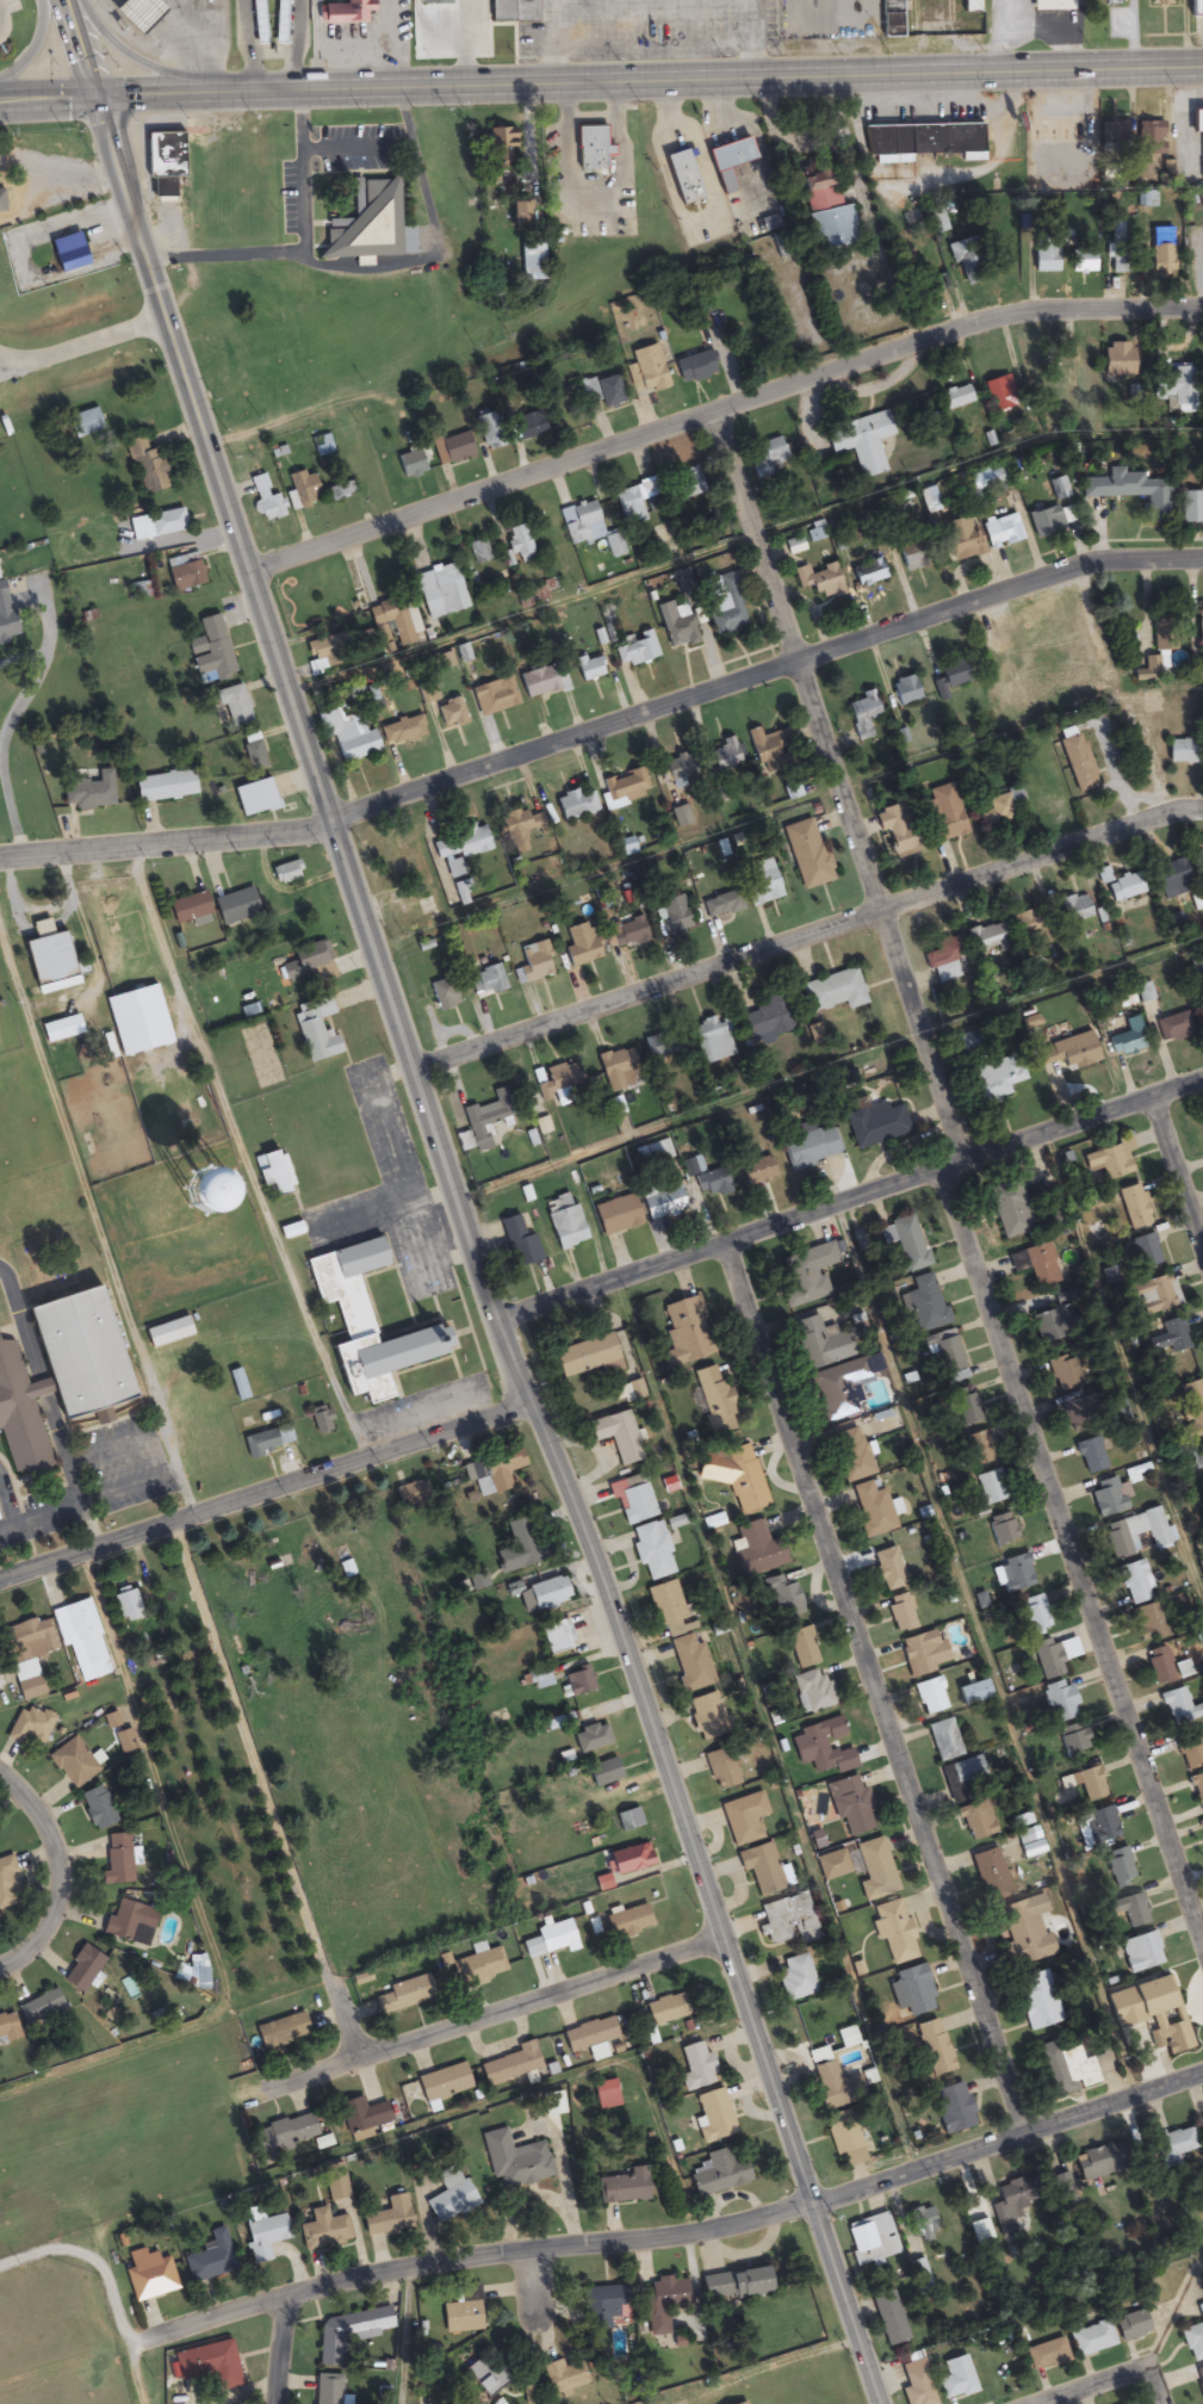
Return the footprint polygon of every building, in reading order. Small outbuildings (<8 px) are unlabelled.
[(153,0),(123,0),(111,12),(137,38),(164,11),(153,0)] [(250,23),(261,23),(261,0),(250,0),(250,23)] [(273,45),(285,45),(286,0),(274,0),(273,45)] [(374,11),(375,0),(365,0),(346,0),(346,5),(321,5),(321,24),(365,25),(366,11),(374,11)] [(488,21),(539,21),(539,0),(488,0),(488,21)] [(899,38),(899,0),(880,0),(880,38),(899,38)] [(961,12),(980,12),(980,0),(961,0),(961,12)] [(1029,11),(1072,11),(1072,0),(1029,0),(1029,11)] [(1188,20),(1202,20),(1202,0),(1188,0),(1188,20)] [(449,43),(483,43),(483,9),(449,9),(449,43)] [(1189,109),(1189,134),(1202,134),(1202,109),(1189,109)] [(1127,123),(1098,123),(1098,149),(1127,149),(1127,123)] [(1163,155),(1163,123),(1137,123),(1137,155),(1163,155)] [(863,128),(865,161),(913,160),(913,156),(961,155),(961,161),(984,160),(982,124),(863,128)] [(575,171),(605,171),(605,158),(612,158),(612,147),(604,147),(604,128),(575,128),(575,171)] [(488,131),(488,162),(513,162),(513,131),(488,131)] [(704,153),(712,175),(752,160),(745,138),(704,153)] [(699,204),(686,151),(663,157),(676,210),(699,204)] [(857,245),(851,206),(837,208),(830,165),(798,169),(810,252),(857,245)] [(398,258),(397,189),(361,190),(361,180),(352,180),(352,221),(341,221),(342,259),(398,258)] [(933,234),(944,230),(938,210),(927,214),(933,234)] [(1172,228),(1149,228),(1149,277),(1172,277),(1172,228)] [(1122,229),(1112,229),(1112,274),(1122,274),(1122,229)] [(85,266),(75,234),(47,243),(57,275),(85,266)] [(948,246),(960,288),(985,281),(972,239),(948,246)] [(1059,240),(1033,240),(1033,274),(1059,274),(1059,240)] [(520,244),(520,282),(544,282),(544,244),(520,244)] [(1095,252),(1069,252),(1069,273),(1095,273),(1095,252)] [(925,296),(945,293),(943,277),(923,279),(925,296)] [(1102,376),(1131,376),(1131,345),(1102,345),(1102,376)] [(628,368),(635,397),(667,388),(655,346),(630,353),(634,367),(628,368)] [(671,362),(683,387),(718,371),(706,346),(671,362)] [(602,413),(626,401),(613,372),(580,388),(587,402),(596,398),(602,413)] [(1153,402),(1174,402),(1174,414),(1196,414),(1196,373),(1153,373),(1153,402)] [(956,388),(954,375),(941,376),(943,394),(940,394),(942,410),(974,406),(971,386),(956,388)] [(992,415),(1017,408),(1007,376),(983,383),(992,415)] [(509,423),(518,445),(548,434),(540,411),(509,423)] [(472,420),(485,453),(506,445),(493,412),(472,420)] [(878,441),(893,437),(887,413),(825,429),(832,456),(853,451),(860,480),(886,474),(878,441)] [(439,441),(446,465),(474,457),(467,434),(439,441)] [(316,459),(333,454),(328,436),(311,441),(316,459)] [(759,442),(763,464),(753,465),(755,479),(782,475),(780,458),(786,458),(783,439),(759,442)] [(160,449),(146,453),(143,440),(128,443),(141,498),(169,491),(160,449)] [(402,480),(425,473),(417,452),(395,459),(402,480)] [(964,474),(975,511),(986,508),(982,494),(1011,485),(1005,463),(964,474)] [(670,481),(679,503),(708,491),(698,469),(670,481)] [(286,479),(299,511),(318,503),(304,471),(286,479)] [(1167,475),(1107,476),(1107,480),(1081,480),(1081,499),(1143,498),(1143,524),(1168,523),(1167,475)] [(286,517),(279,495),(271,497),(264,476),(250,481),(263,524),(286,517)] [(1047,483),(1054,503),(1069,497),(1062,477),(1047,483)] [(331,504),(356,496),(351,482),(326,490),(331,504)] [(624,527),(652,520),(643,485),(615,493),(624,527)] [(939,510),(932,489),(918,494),(924,514),(939,510)] [(1202,509),(1202,492),(1180,492),(1180,526),(1202,526),(1202,509)] [(604,539),(595,502),(559,510),(569,548),(604,539)] [(1034,539),(1064,531),(1057,507),(1027,516),(1034,539)] [(186,533),(182,511),(128,520),(132,542),(186,533)] [(988,552),(1023,543),(1015,514),(980,523),(988,552)] [(978,556),(969,518),(941,525),(950,563),(978,556)] [(509,567),(533,563),(527,525),(503,529),(509,567)] [(788,556),(804,551),(800,538),(785,543),(788,556)] [(905,574),(932,565),(923,539),(897,547),(905,574)] [(474,566),(491,561),(485,540),(468,545),(474,566)] [(205,586),(196,554),(172,561),(181,593),(205,586)] [(885,581),(880,561),(849,569),(854,589),(885,581)] [(469,610),(456,564),(413,576),(426,622),(469,610)] [(812,587),(815,603),(843,596),(836,566),(809,573),(808,567),(793,571),(798,591),(812,587)] [(716,636),(748,628),(735,574),(716,578),(723,608),(710,611),(716,636)] [(17,640),(4,581),(0,581),(0,644),(17,640)] [(389,624),(396,651),(416,646),(413,635),(420,634),(410,598),(366,609),(372,629),(389,624)] [(655,608),(667,646),(683,640),(685,648),(701,643),(692,615),(677,620),(671,603),(655,608)] [(207,657),(191,661),(195,678),(212,674),(214,682),(235,677),(219,616),(198,621),(207,657)] [(360,655),(376,649),(370,631),(354,637),(360,655)] [(620,670),(659,657),(651,633),(612,646),(620,670)] [(335,640),(305,643),(309,672),(338,669),(335,640)] [(582,685),(606,675),(597,653),(573,664),(582,685)] [(974,680),(965,655),(937,665),(942,679),(933,682),(936,693),(974,680)] [(1158,657),(1143,657),(1143,670),(1131,670),(1131,681),(1158,681),(1158,657)] [(519,675),(523,700),(556,694),(552,669),(519,675)] [(897,707),(920,701),(913,675),(890,682),(897,707)] [(478,718),(519,707),(511,678),(470,690),(478,718)] [(230,730),(253,721),(239,686),(216,695),(230,730)] [(873,737),(869,722),(881,718),(872,689),(860,693),(862,700),(846,704),(857,741),(873,737)] [(442,730),(467,723),(460,699),(435,707),(442,730)] [(337,762),(371,757),(367,734),(356,736),(353,721),(336,723),(334,714),(320,716),(323,739),(333,737),(337,762)] [(426,739),(420,717),(379,728),(385,750),(426,739)] [(760,737),(758,728),(748,730),(755,763),(783,757),(778,733),(760,737)] [(1096,789),(1082,734),(1060,740),(1074,794),(1096,789)] [(1166,764),(1198,764),(1198,739),(1166,739),(1166,764)] [(265,770),(258,741),(243,745),(250,774),(265,770)] [(735,744),(710,753),(717,772),(742,763),(735,744)] [(694,757),(662,757),(662,781),(694,781),(694,757)] [(601,781),(605,794),(600,795),(605,810),(650,796),(641,769),(601,781)] [(113,808),(112,771),(98,771),(99,783),(86,784),(86,773),(63,773),(64,810),(113,808)] [(136,805),(196,797),(193,772),(133,780),(136,805)] [(239,819),(276,810),(269,781),(232,790),(239,819)] [(965,835),(952,784),(924,790),(937,842),(965,835)] [(562,824),(597,813),(589,787),(554,798),(562,824)] [(985,797),(987,810),(979,811),(981,824),(1014,820),(1011,794),(985,797)] [(875,813),(891,861),(924,850),(917,827),(906,830),(898,805),(875,813)] [(510,856),(530,853),(527,835),(544,832),(541,815),(528,817),(526,809),(502,813),(510,856)] [(830,882),(812,819),(782,827),(800,890),(830,882)] [(430,840),(439,866),(489,849),(481,823),(430,840)] [(1151,873),(1167,902),(1197,886),(1182,857),(1151,873)] [(745,865),(750,885),(744,886),(749,907),(781,899),(771,859),(745,865)] [(270,868),(275,886),(301,878),(297,861),(270,868)] [(1139,871),(1112,880),(1108,867),(1098,871),(1109,905),(1146,893),(1139,871)] [(221,928),(259,916),(250,887),(212,900),(221,928)] [(700,903),(707,922),(742,909),(736,890),(700,903)] [(1058,902),(1067,926),(1093,916),(1084,892),(1058,902)] [(189,922),(190,929),(211,925),(205,894),(167,901),(172,925),(189,922)] [(691,929),(681,897),(653,906),(663,938),(691,929)] [(1009,921),(1022,941),(1044,927),(1031,907),(1009,921)] [(647,942),(642,917),(608,924),(613,949),(647,942)] [(972,953),(1003,946),(997,922),(966,930),(972,953)] [(564,928),(569,949),(564,950),(567,967),(597,961),(589,923),(564,928)] [(22,942),(36,996),(79,985),(77,975),(88,972),(85,963),(71,967),(62,932),(22,942)] [(934,985),(962,977),(957,961),(966,958),(960,936),(934,943),(936,951),(925,954),(934,985)] [(289,950),(292,963),(279,967),(282,981),(313,973),(315,983),(336,978),(326,941),(289,950)] [(515,950),(525,983),(554,974),(544,941),(515,950)] [(1202,968),(1202,950),(1186,956),(1191,972),(1202,968)] [(474,1000),(506,991),(499,965),(467,974),(474,1000)] [(801,983),(809,1013),(845,1004),(846,1010),(866,1004),(856,968),(801,983)] [(458,1007),(449,979),(429,985),(438,1013),(458,1007)] [(1161,1019),(1151,982),(1135,986),(1145,1023),(1155,1021),(1161,1044),(1189,1037),(1183,1013),(1161,1019)] [(156,1046),(142,988),(107,996),(122,1054),(156,1046)] [(307,1064),(342,1054),(336,1032),(324,1036),(319,1019),(335,1015),(330,998),(291,1009),(307,1064)] [(749,1047),(793,1033),(782,999),(738,1014),(749,1047)] [(727,1019),(693,1024),(698,1062),(733,1057),(727,1019)] [(1144,1050),(1138,1029),(1106,1038),(1112,1059),(1144,1050)] [(1034,1048),(1041,1075),(1097,1060),(1090,1033),(1034,1048)] [(647,1065),(680,1061),(678,1035),(644,1038),(647,1065)] [(634,1086),(628,1069),(637,1066),(631,1046),(595,1058),(607,1095),(634,1086)] [(972,1068),(983,1104),(1011,1095),(1008,1087),(1026,1082),(1017,1054),(972,1068)] [(542,1103),(583,1088),(573,1061),(533,1075),(542,1103)] [(463,1111),(475,1153),(492,1149),(488,1134),(517,1126),(506,1087),(491,1091),(494,1102),(463,1111)] [(909,1135),(900,1104),(887,1108),(886,1103),(844,1115),(854,1151),(909,1135)] [(790,1172),(840,1156),(831,1126),(780,1142),(790,1172)] [(643,1165),(672,1157),(668,1141),(639,1148),(643,1165)] [(1081,1156),(1085,1169),(1099,1164),(1104,1181),(1135,1171),(1131,1159),(1121,1162),(1115,1145),(1081,1156)] [(269,1197),(295,1189),(282,1149),(259,1156),(263,1170),(260,1170),(269,1197)] [(745,1188),(777,1177),(770,1155),(738,1166),(745,1188)] [(680,1165),(687,1178),(704,1170),(698,1156),(680,1165)] [(722,1169),(692,1179),(700,1200),(729,1189),(722,1169)] [(1034,1230),(1020,1178),(988,1187),(1002,1239),(1034,1230)] [(648,1223),(685,1209),(675,1180),(638,1194),(648,1223)] [(1117,1190),(1127,1230),(1148,1225),(1139,1185),(1117,1190)] [(560,1252),(588,1241),(568,1194),(540,1205),(560,1252)] [(640,1226),(632,1196),(593,1206),(600,1236),(640,1226)] [(929,1266),(913,1214),(889,1222),(906,1273),(929,1266)] [(499,1221),(513,1270),(541,1261),(533,1235),(524,1238),(517,1215),(499,1221)] [(1159,1264),(1152,1234),(1130,1239),(1137,1269),(1159,1264)] [(305,1259),(318,1306),(335,1301),(345,1338),(370,1331),(359,1290),(344,1295),(340,1280),(386,1267),(378,1239),(305,1259)] [(830,1297),(822,1268),(838,1264),(833,1243),(781,1258),(790,1292),(783,1294),(788,1309),(830,1297)] [(1058,1281),(1045,1243),(1008,1256),(1013,1272),(1029,1267),(1036,1288),(1058,1281)] [(915,1292),(903,1296),(914,1334),(948,1324),(933,1272),(911,1279),(915,1292)] [(1130,1285),(1138,1315),(1176,1306),(1169,1275),(1130,1285)] [(99,1288),(25,1305),(42,1382),(24,1387),(13,1340),(0,1342),(0,1433),(1,1433),(11,1477),(49,1468),(33,1399),(51,1395),(57,1418),(126,1402),(99,1288)] [(714,1356),(698,1296),(662,1306),(673,1351),(660,1354),(664,1369),(714,1356)] [(1030,1316),(1038,1339),(1070,1329),(1062,1306),(1030,1316)] [(807,1372),(859,1355),(851,1329),(825,1337),(818,1315),(792,1323),(807,1372)] [(149,1350),(191,1336),(185,1316),(142,1330),(149,1350)] [(1170,1354),(1190,1348),(1180,1317),(1160,1324),(1170,1354)] [(342,1387),(448,1354),(439,1323),(371,1344),(368,1334),(329,1346),(342,1387)] [(946,1384),(968,1377),(951,1330),(923,1340),(929,1357),(936,1354),(946,1384)] [(554,1351),(561,1380),(600,1369),(602,1377),(622,1372),(612,1335),(554,1351)] [(1081,1383),(1068,1353),(1046,1362),(1059,1392),(1081,1383)] [(857,1413),(849,1384),(872,1378),(867,1360),(812,1374),(824,1422),(857,1413)] [(735,1430),(721,1365),(694,1371),(708,1436),(735,1430)] [(1202,1437),(1202,1380),(1174,1387),(1187,1441),(1202,1437)] [(980,1420),(970,1387),(951,1393),(961,1426),(980,1420)] [(1062,1400),(1064,1422),(1091,1420),(1090,1398),(1062,1400)] [(1105,1426),(1130,1421),(1126,1400),(1101,1404),(1105,1426)] [(314,1434),(332,1430),(327,1407),(309,1411),(314,1434)] [(586,1423),(593,1444),(611,1438),(619,1468),(644,1461),(629,1411),(586,1423)] [(246,1458),(295,1446),(290,1426),(241,1438),(246,1458)] [(874,1474),(857,1427),(828,1437),(846,1484),(874,1474)] [(962,1439),(975,1468),(997,1458),(985,1429),(962,1439)] [(1074,1444),(1085,1476),(1109,1468),(1098,1436),(1074,1444)] [(738,1516),(767,1507),(748,1443),(698,1458),(706,1488),(728,1481),(738,1516)] [(460,1466),(466,1485),(472,1483),(478,1499),(512,1488),(506,1473),(524,1467),(518,1447),(460,1466)] [(1188,1453),(1194,1471),(1202,1468),(1202,1448),(1188,1453)] [(980,1506),(1006,1502),(1001,1470),(975,1474),(980,1506)] [(656,1517),(645,1479),(618,1487),(624,1511),(620,1512),(624,1526),(656,1517)] [(1089,1484),(1096,1518),(1126,1512),(1120,1479),(1089,1484)] [(881,1490),(873,1492),(870,1482),(850,1488),(866,1539),(894,1530),(881,1490)] [(1113,1561),(1139,1554),(1134,1536),(1149,1532),(1154,1550),(1170,1546),(1160,1509),(1103,1525),(1113,1561)] [(995,1547),(1019,1540),(1012,1512),(987,1519),(995,1547)] [(535,1517),(506,1520),(509,1549),(497,1550),(499,1570),(540,1566),(535,1517)] [(743,1547),(743,1548),(750,1568),(773,1559),(759,1520),(736,1528),(743,1547)] [(676,1574),(660,1522),(629,1531),(645,1583),(676,1574)] [(905,1586),(895,1547),(872,1553),(882,1592),(905,1586)] [(1006,1595),(1038,1585),(1028,1553),(996,1563),(1006,1595)] [(345,1579),(357,1574),(350,1559),(338,1564),(345,1579)] [(1115,1571),(1132,1607),(1155,1596),(1138,1560),(1115,1571)] [(526,1589),(535,1614),(570,1601),(561,1575),(526,1589)] [(686,1619),(674,1581),(645,1590),(658,1628),(686,1619)] [(805,1613),(792,1582),(767,1592),(780,1624),(805,1613)] [(111,1598),(125,1625),(144,1615),(131,1588),(111,1598)] [(886,1599),(894,1634),(915,1629),(908,1594),(886,1599)] [(1029,1636),(1052,1630),(1044,1595),(1020,1600),(1029,1636)] [(89,1600),(66,1607),(83,1669),(106,1662),(89,1600)] [(1143,1643),(1167,1635),(1156,1603),(1133,1611),(1143,1643)] [(577,1646),(566,1618),(538,1629),(549,1657),(577,1646)] [(55,1651),(46,1624),(38,1627),(36,1619),(0,1631),(0,1634),(22,1702),(45,1695),(33,1658),(55,1651)] [(784,1634),(796,1670),(819,1662),(807,1626),(784,1634)] [(898,1645),(915,1679),(947,1662),(931,1629),(898,1645)] [(668,1642),(683,1694),(714,1685),(702,1643),(695,1645),(692,1635),(668,1642)] [(1030,1645),(1042,1681),(1065,1674),(1061,1661),(1079,1656),(1074,1640),(1059,1644),(1056,1637),(1030,1645)] [(1192,1676),(1187,1660),(1172,1664),(1167,1646),(1145,1652),(1155,1687),(1192,1676)] [(594,1690),(586,1667),(562,1674),(570,1698),(594,1690)] [(534,1691),(552,1685),(546,1669),(529,1675),(534,1691)] [(827,1676),(819,1678),(816,1670),(790,1678),(802,1716),(836,1705),(827,1676)] [(948,1710),(940,1678),(914,1685),(922,1717),(948,1710)] [(955,1690),(962,1708),(992,1697),(985,1679),(955,1690)] [(1041,1690),(1052,1725),(1081,1716),(1069,1681),(1041,1690)] [(1200,1706),(1192,1709),(1182,1686),(1158,1697),(1172,1729),(1202,1715),(1202,1713),(1200,1706)] [(687,1699),(695,1737),(724,1731),(716,1693),(687,1699)] [(20,1706),(5,1739),(22,1746),(25,1738),(42,1746),(53,1721),(20,1706)] [(840,1766),(832,1741),(846,1737),(840,1717),(797,1730),(810,1775),(840,1766)] [(926,1726),(938,1763),(964,1755),(952,1718),(926,1726)] [(611,1745),(604,1722),(570,1733),(577,1755),(611,1745)] [(1058,1730),(1065,1757),(1089,1751),(1082,1724),(1058,1730)] [(1202,1738),(1177,1747),(1186,1772),(1202,1766),(1202,1740),(1202,1738)] [(97,1776),(77,1739),(51,1754),(71,1790),(97,1776)] [(714,1792),(739,1785),(728,1747),(703,1755),(714,1792)] [(955,1803),(975,1792),(968,1780),(984,1772),(974,1755),(939,1775),(955,1803)] [(621,1779),(612,1758),(584,1769),(593,1790),(621,1779)] [(1067,1781),(1088,1806),(1108,1789),(1087,1764),(1067,1781)] [(1190,1776),(1198,1815),(1202,1814),(1202,1774),(1190,1776)] [(874,1830),(859,1775),(825,1785),(840,1839),(874,1830)] [(77,1797),(95,1833),(118,1822),(101,1786),(77,1797)] [(767,1815),(759,1792),(719,1804),(732,1848),(762,1839),(755,1819),(767,1815)] [(966,1844),(991,1835),(980,1802),(955,1810),(966,1844)] [(1077,1818),(1089,1847),(1121,1835),(1109,1805),(1077,1818)] [(636,1808),(615,1816),(622,1834),(643,1826),(636,1808)] [(131,1884),(130,1836),(106,1836),(107,1874),(97,1874),(97,1884),(131,1884)] [(898,1892),(882,1838),(852,1847),(863,1881),(857,1883),(864,1903),(898,1892)] [(653,1866),(647,1843),(606,1854),(613,1877),(653,1866)] [(756,1897),(784,1890),(772,1844),(736,1853),(741,1874),(750,1871),(756,1897)] [(1115,1889),(1137,1882),(1126,1847),(1104,1854),(1115,1889)] [(1011,1894),(999,1848),(970,1855),(983,1902),(1011,1894)] [(19,1905),(8,1858),(0,1860),(0,1910),(19,1905)] [(1128,1929),(1149,1922),(1141,1892),(1102,1903),(1106,1916),(1123,1912),(1128,1929)] [(759,1905),(768,1945),(797,1938),(798,1946),(818,1941),(807,1894),(759,1905)] [(1007,1971),(1054,1957),(1041,1915),(1047,1914),(1042,1896),(995,1910),(1005,1944),(999,1946),(1007,1971)] [(146,1949),(157,1913),(115,1900),(104,1936),(146,1949)] [(884,1940),(892,1967),(918,1959),(900,1900),(869,1909),(879,1942),(884,1940)] [(604,1918),(612,1942),(653,1928),(644,1904),(604,1918)] [(537,1938),(521,1943),(526,1960),(576,1944),(568,1919),(534,1930),(537,1938)] [(1128,1975),(1164,1963),(1153,1931),(1117,1943),(1128,1975)] [(81,1995),(106,1962),(85,1947),(60,1980),(81,1995)] [(507,1976),(500,1949),(452,1961),(458,1987),(507,1976)] [(774,1963),(784,2003),(817,1993),(806,1954),(774,1963)] [(890,1984),(901,2020),(936,2009),(923,1965),(893,1974),(896,1982),(890,1984)] [(1060,2023),(1047,1971),(1013,1979),(1027,2032),(1060,2023)] [(1177,2008),(1169,1977),(1134,1987),(1142,2017),(1177,2008)] [(371,1993),(377,2016),(433,2002),(427,1978),(371,1993)] [(66,2015),(56,1990),(25,2004),(35,2028),(66,2015)] [(644,2004),(649,2026),(688,2017),(682,1994),(644,2004)] [(0,2016),(0,2043),(23,2039),(18,2013),(0,2016)] [(255,2026),(261,2052),(309,2040),(302,2015),(255,2026)] [(616,2041),(611,2019),(561,2031),(567,2053),(616,2041)] [(954,2071),(939,2019),(916,2025),(930,2077),(954,2071)] [(1152,2049),(1163,2045),(1167,2057),(1193,2048),(1184,2021),(1147,2033),(1152,2049)] [(803,2042),(810,2066),(821,2109),(864,2097),(858,2076),(837,2081),(825,2036),(803,2042)] [(478,2065),(484,2086),(542,2070),(533,2040),(516,2045),(518,2054),(478,2065)] [(679,2076),(682,2090),(713,2086),(707,2043),(681,2046),(685,2075),(679,2076)] [(1046,2091),(1097,2077),(1091,2055),(1082,2058),(1079,2047),(1056,2053),(1054,2043),(1035,2048),(1046,2091)] [(415,2078),(423,2105),(472,2090),(465,2063),(415,2078)] [(932,2092),(944,2135),(976,2126),(964,2083),(932,2092)] [(722,2088),(695,2096),(702,2119),(695,2121),(701,2144),(736,2134),(722,2088)] [(364,2108),(362,2098),(334,2105),(337,2114),(323,2117),(328,2138),(391,2122),(386,2103),(364,2108)] [(865,2160),(851,2111),(824,2119),(835,2156),(846,2153),(849,2164),(865,2160)] [(318,2138),(311,2114),(252,2131),(259,2155),(318,2138)] [(553,2179),(545,2142),(510,2150),(505,2129),(482,2134),(494,2192),(553,2179)] [(1194,2157),(1194,2131),(1157,2131),(1157,2157),(1194,2157)] [(1073,2155),(1079,2182),(1120,2173),(1113,2145),(1073,2155)] [(750,2183),(743,2156),(731,2159),(728,2148),(704,2154),(709,2171),(689,2176),(694,2197),(750,2183)] [(350,2197),(340,2164),(318,2170),(328,2203),(350,2197)] [(435,2174),(443,2193),(424,2202),(434,2225),(476,2207),(458,2164),(435,2174)] [(628,2176),(597,2178),(599,2204),(648,2201),(646,2168),(628,2169),(628,2176)] [(994,2189),(1000,2203),(991,2207),(1002,2235),(1020,2228),(1015,2215),(1028,2210),(1016,2180),(994,2189)] [(410,2231),(406,2195),(386,2198),(388,2213),(361,2216),(363,2236),(410,2231)] [(914,2247),(940,2238),(928,2205),(902,2214),(914,2247)] [(243,2211),(245,2225),(244,2225),(252,2265),(271,2261),(268,2245),(289,2240),(284,2216),(262,2220),(260,2208),(243,2211)] [(308,2211),(311,2224),(297,2227),(303,2253),(350,2243),(345,2216),(328,2220),(325,2208),(308,2211)] [(888,2214),(845,2224),(855,2266),(898,2256),(888,2214)] [(223,2228),(209,2231),(213,2250),(183,2258),(189,2284),(235,2272),(223,2228)] [(133,2304),(177,2290),(165,2251),(129,2262),(131,2268),(123,2270),(133,2304)] [(768,2293),(765,2268),(699,2278),(703,2302),(768,2293)] [(689,2309),(688,2278),(648,2280),(649,2292),(636,2293),(638,2319),(647,2318),(648,2337),(668,2336),(667,2310),(689,2309)] [(480,2331),(479,2287),(462,2288),(463,2304),(442,2304),(443,2332),(480,2331)] [(582,2289),(585,2331),(610,2329),(609,2315),(624,2315),(622,2287),(582,2289)] [(870,2298),(887,2348),(909,2341),(892,2290),(870,2298)] [(315,2322),(324,2369),(344,2365),(340,2343),(394,2333),(390,2308),(315,2322)] [(1121,2344),(1151,2334),(1143,2310),(1113,2320),(1121,2344)] [(1115,2346),(1106,2319),(1067,2332),(1076,2359),(1115,2346)] [(1202,2360),(1202,2324),(1179,2331),(1189,2364),(1202,2360)] [(1069,2361),(1061,2338),(1024,2351),(1031,2373),(1069,2361)] [(173,2354),(180,2386),(212,2378),(215,2393),(242,2387),(232,2341),(173,2354)] [(508,2381),(485,2353),(462,2371),(485,2400),(508,2381)] [(977,2391),(966,2355),(941,2363),(946,2379),(937,2382),(944,2402),(977,2391)] [(580,2362),(563,2369),(560,2359),(540,2367),(551,2397),(588,2383),(580,2362)] [(932,2369),(908,2365),(902,2403),(927,2403),(932,2369)] [(1202,2402),(1202,2368),(1193,2372),(1202,2402)] [(342,2401),(341,2401),(341,2376),(314,2375),(314,2403),(342,2403),(342,2401)]
